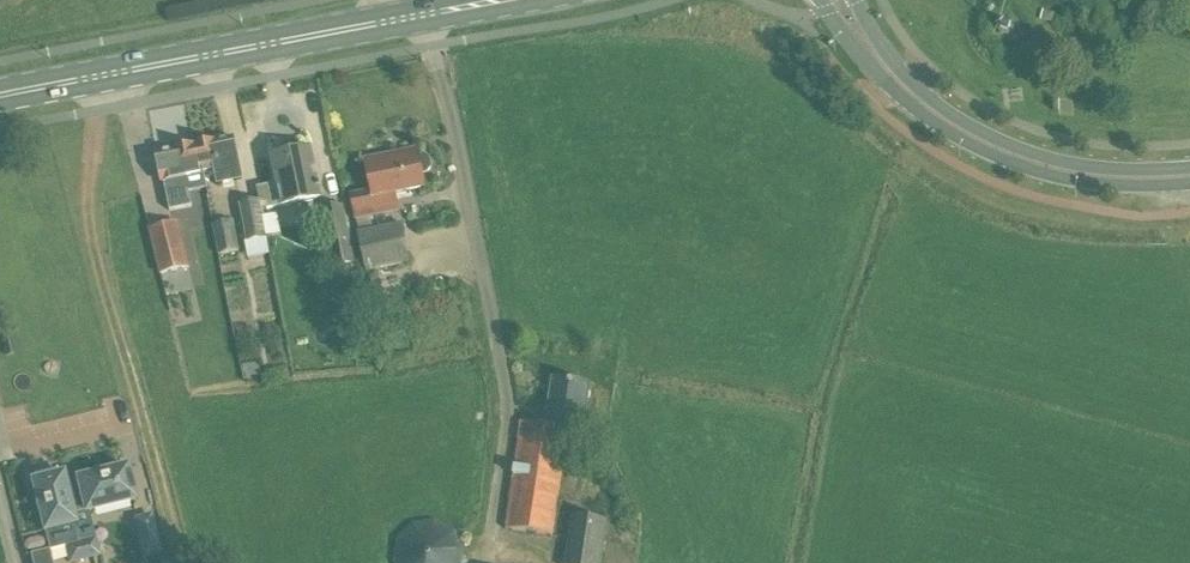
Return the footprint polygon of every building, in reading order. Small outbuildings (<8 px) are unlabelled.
[(1044,15),(1053,18),(1056,9),(1047,7),(1044,15)] [(1009,19),(1008,19),(1003,19),(998,23),(998,29),(1002,33),(1008,34),(1013,31),(1013,24),(1009,19)] [(200,145),(195,146),(200,175),(216,172),(219,186),(238,182),(235,168),(240,167),(234,138),(215,142),(211,143),(208,141),(201,142),(200,145)] [(200,175),(195,146),(192,147),(189,144),(182,146),(181,149),(176,150),(157,154),(163,183),(165,182),(171,211),(193,206),(189,188),(202,185),(200,175)] [(278,184),(269,185),(257,188),(260,201),(261,209),(273,208),(321,198),(312,150),(273,158),(278,184)] [(368,170),(353,173),(365,231),(393,223),(391,217),(404,214),(401,199),(425,194),(423,187),(426,186),(436,184),(429,152),(419,154),(393,160),(392,155),(366,160),(368,170)] [(270,255),(261,209),(260,201),(241,204),(248,242),(246,242),(249,259),(270,255)] [(335,266),(355,262),(343,206),(323,210),(335,266)] [(235,221),(213,224),(219,255),(240,252),(235,221)] [(149,229),(161,276),(191,268),(180,222),(149,229)] [(582,434),(589,385),(554,379),(547,427),(528,424),(526,438),(520,437),(506,529),(553,536),(567,444),(562,444),(564,431),(582,434)] [(79,484),(66,487),(73,515),(135,499),(127,467),(77,479),(79,484)] [(32,481),(50,550),(67,546),(71,562),(73,562),(99,557),(95,539),(80,543),(73,515),(65,482),(63,474),(59,475),(57,468),(34,473),(36,480),(32,481)] [(609,521),(573,516),(566,562),(603,562),(609,521)] [(465,550),(455,531),(435,520),(413,523),(397,539),(393,562),(394,562),(463,562),(465,550)] [(145,556),(160,552),(153,524),(138,528),(145,556)] [(49,549),(30,554),(32,562),(52,562),(49,549)]
